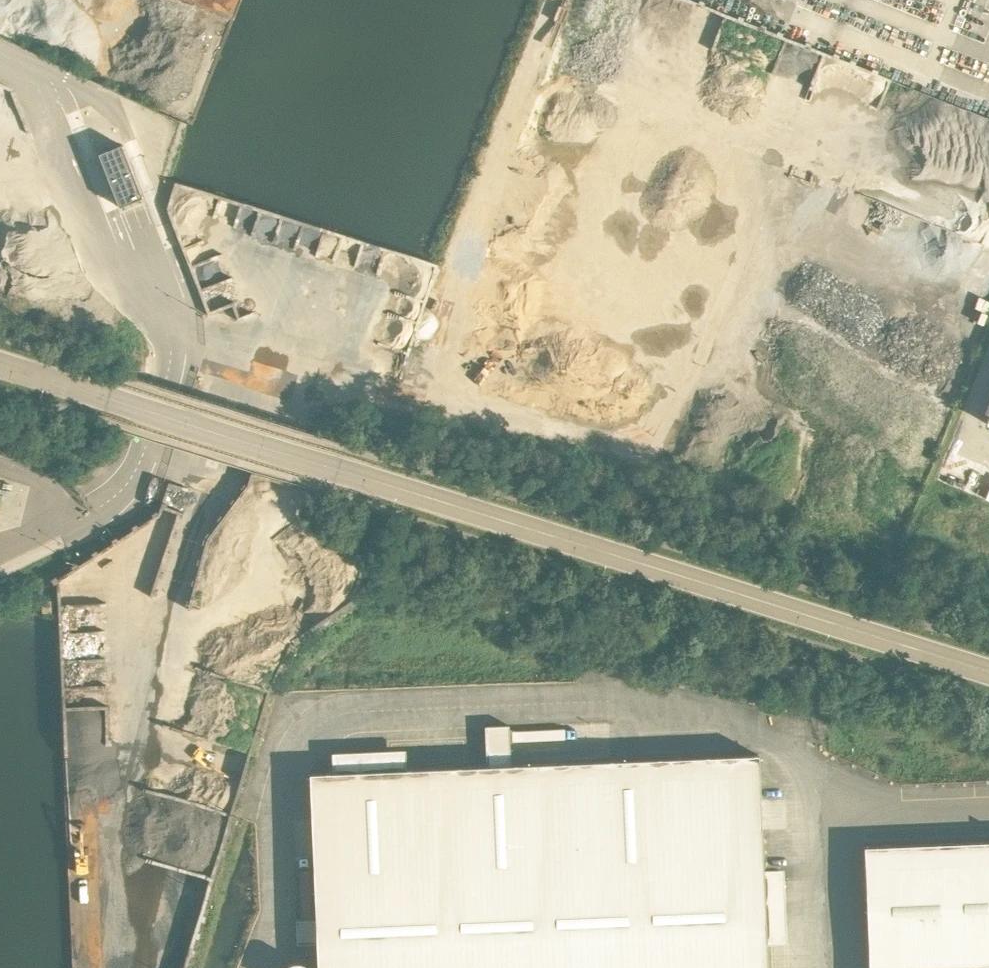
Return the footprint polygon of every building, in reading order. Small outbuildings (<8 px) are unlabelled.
[(99,154),(120,207),(143,198),(122,145),(99,154)] [(212,259),(216,278),(232,275),(228,255),(212,259)] [(29,485),(0,475),(0,495),(23,503),(29,485)] [(758,755),(510,765),(508,725),(485,726),(487,767),(310,774),(316,919),(297,920),(298,944),(318,943),(319,967),(767,967),(758,755)] [(870,967),(988,967),(988,841),(865,846),(870,967)]
